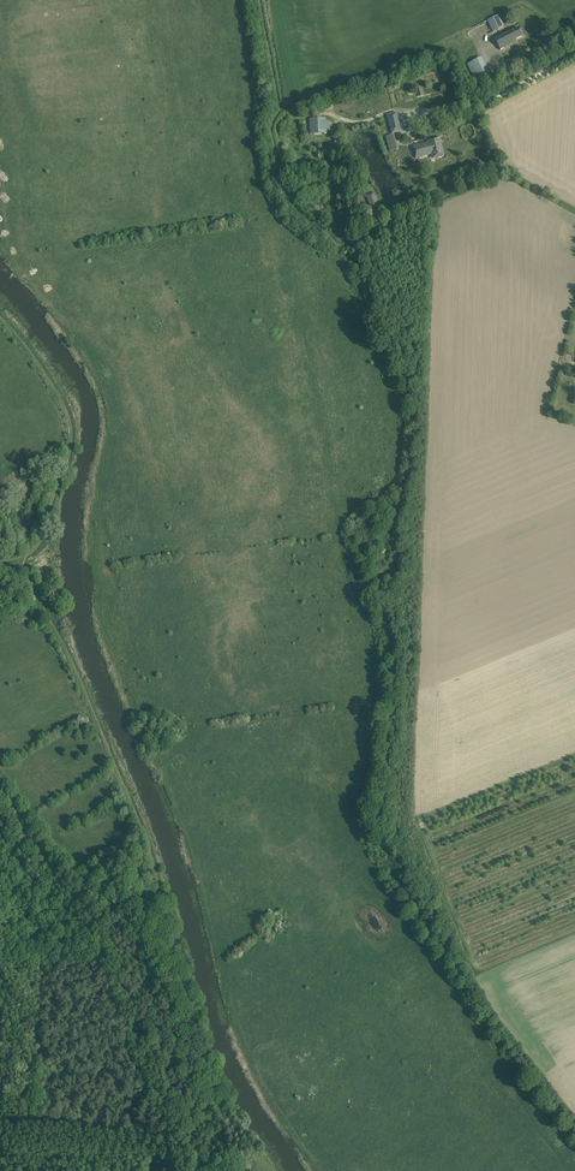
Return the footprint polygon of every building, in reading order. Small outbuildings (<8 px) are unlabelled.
[(493,18),(488,21),(493,31),(498,29),(499,31),(503,29),(499,21),(495,22),(493,18)] [(518,27),(495,39),(500,49),(515,41),(514,39),(522,35),(518,27)] [(481,57),(467,63),(475,80),(489,74),(481,57)] [(396,112),(391,114),(387,115),(392,133),(401,131),(396,112)] [(310,134),(326,133),(325,118),(310,119),(310,134)] [(393,134),(385,136),(390,151),(398,148),(393,134)] [(444,155),(441,143),(439,137),(430,139),(431,142),(412,147),(415,158),(434,153),(436,158),(444,155)] [(379,205),(374,192),(366,196),(371,208),(379,205)]
